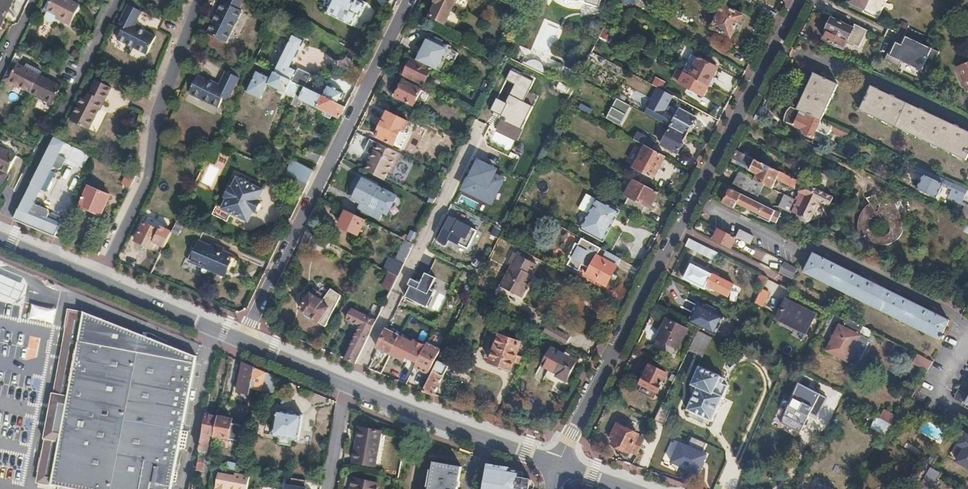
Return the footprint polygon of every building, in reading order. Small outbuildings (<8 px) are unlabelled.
[(12,0),(0,0),(0,25),(12,0)] [(56,14),(62,16),(60,19),(71,25),(80,5),(70,0),(46,0),(43,7),(47,9),(56,14)] [(208,32),(226,41),(242,10),(239,8),(242,0),(225,0),(225,1),(223,0),(208,32)] [(326,11),(352,24),(357,14),(360,15),(367,2),(363,0),(332,0),(326,11)] [(430,15),(443,22),(450,8),(451,8),(455,0),(435,0),(437,1),(430,15)] [(519,0),(515,0),(512,6),(526,13),(530,5),(519,0)] [(606,0),(575,0),(602,10),(606,0)] [(713,26),(713,27),(731,37),(743,15),(725,5),(724,5),(716,1),(714,1),(712,5),(713,7),(704,22),(713,26)] [(128,4),(117,27),(122,30),(118,38),(147,53),(156,35),(145,29),(145,28),(136,24),(143,10),(128,4)] [(760,14),(772,20),(776,14),(764,7),(760,14)] [(62,16),(56,14),(47,9),(44,17),(54,22),(55,19),(60,21),(60,19),(62,16)] [(828,29),(824,38),(844,47),(847,40),(859,46),(868,28),(855,21),(852,27),(832,17),(830,19),(828,19),(827,20),(825,24),(827,26),(826,28),(828,29)] [(161,27),(171,33),(176,24),(166,18),(161,27)] [(274,72),(295,82),(300,85),(306,87),(312,73),(299,67),(298,70),(291,67),(303,41),(292,35),(279,62),(274,72)] [(429,36),(420,54),(421,55),(438,64),(442,56),(448,45),(429,36)] [(895,71),(918,82),(931,55),(907,44),(895,71)] [(448,45),(442,56),(452,61),(458,50),(448,45)] [(432,68),(410,56),(405,66),(406,68),(404,72),(411,75),(410,78),(423,85),(432,68)] [(519,58),(517,61),(544,75),(547,71),(544,69),(544,68),(543,64),(541,60),(538,58),(533,57),(529,57),(526,57),(522,59),(520,58),(519,58)] [(689,75),(709,86),(712,87),(716,78),(713,76),(717,68),(699,58),(698,59),(689,75)] [(957,64),(967,92),(967,60),(957,64)] [(21,86),(31,91),(39,75),(17,64),(7,82),(16,87),(18,84),(21,86)] [(268,69),(265,75),(263,81),(262,83),(263,86),(265,88),(265,89),(268,83),(285,92),(287,91),(289,92),(295,82),(274,72),(268,69)] [(198,74),(189,92),(218,106),(222,97),(227,100),(239,77),(226,70),(219,83),(209,78),(208,80),(198,74)] [(689,75),(680,70),(675,79),(681,82),(681,84),(704,96),(709,86),(689,75)] [(263,81),(265,75),(257,72),(248,89),(243,100),(256,107),(265,89),(265,88),(263,86),(262,83),(263,81)] [(797,109),(821,120),(821,121),(838,85),(815,74),(797,109)] [(60,85),(39,75),(31,91),(40,95),(44,97),(43,100),(51,104),(60,85)] [(655,77),(652,84),(662,90),(666,83),(655,77)] [(403,80),(395,96),(413,105),(417,98),(425,101),(429,94),(421,90),(421,89),(403,80)] [(556,81),(555,80),(553,86),(566,93),(568,87),(556,81)] [(82,97),(69,122),(88,131),(99,110),(98,109),(101,102),(104,102),(111,89),(96,81),(87,99),(82,97)] [(295,82),(289,92),(295,95),(300,85),(295,82)] [(310,89),(322,95),(324,90),(312,84),(310,89)] [(306,87),(300,85),(295,95),(291,104),(296,107),(299,99),(323,111),(339,118),(345,106),(337,103),(322,95),(310,89),(306,87)] [(322,95),(337,103),(342,92),(327,85),(324,90),(322,95)] [(861,110),(966,159),(967,155),(967,131),(871,85),(861,110)] [(673,96),(664,91),(659,100),(668,105),(673,96)] [(630,106),(617,98),(607,118),(619,125),(630,106)] [(797,109),(793,108),(787,110),(784,116),(785,121),(805,131),(804,135),(812,139),(821,120),(797,109)] [(680,110),(670,127),(687,136),(696,118),(680,110)] [(387,112),(376,135),(393,144),(401,130),(403,132),(408,122),(387,112)] [(687,136),(670,127),(661,145),(677,154),(678,153),(687,136)] [(857,144),(860,139),(834,127),(832,132),(857,144)] [(634,140),(637,142),(646,146),(652,150),(656,143),(638,133),(634,140)] [(634,140),(626,136),(621,146),(631,152),(637,142),(634,140)] [(20,206),(13,219),(40,230),(54,236),(60,224),(47,218),(37,213),(40,206),(33,202),(42,187),(53,166),(59,155),(67,159),(83,167),(89,155),(54,138),(43,158),(34,177),(20,206)] [(394,173),(403,154),(381,143),(374,157),(376,158),(374,163),(371,162),(367,170),(386,180),(391,171),(394,173)] [(652,150),(646,146),(635,167),(635,168),(653,178),(664,157),(652,150)] [(3,182),(8,171),(16,156),(0,148),(0,183),(3,182)] [(305,155),(319,161),(321,156),(308,149),(305,155)] [(736,150),(732,159),(733,159),(739,162),(738,165),(758,175),(755,180),(764,185),(772,188),(777,179),(781,180),(781,182),(789,186),(793,178),(736,150)] [(59,155),(53,166),(59,169),(62,167),(67,159),(59,155)] [(286,173),(308,183),(314,170),(292,160),(286,173)] [(501,170),(481,160),(473,176),(470,176),(463,192),(495,208),(510,179),(499,174),(501,170)] [(944,179),(927,171),(926,174),(924,174),(917,188),(937,198),(944,184),(943,183),(944,179)] [(120,186),(126,174),(123,172),(117,184),(120,186)] [(764,185),(755,180),(739,172),(733,184),(758,197),(764,185)] [(281,183),(303,192),(308,183),(286,173),(281,183)] [(120,186),(128,190),(134,177),(126,174),(120,186)] [(223,209),(231,213),(248,221),(263,190),(238,178),(233,189),(231,188),(226,198),(227,199),(223,209)] [(381,201),(386,191),(362,179),(353,196),(361,200),(374,207),(378,200),(381,201)] [(802,183),(794,199),(796,201),(791,211),(809,221),(818,202),(828,207),(833,198),(802,183)] [(636,201),(631,210),(644,217),(658,192),(642,184),(634,199),(636,201)] [(954,189),(963,193),(965,189),(957,184),(954,189)] [(109,197),(88,187),(80,205),(80,208),(80,210),(81,211),(86,213),(86,212),(88,212),(89,210),(101,216),(109,197)] [(724,203),(734,208),(737,203),(741,194),(731,189),(724,203)] [(396,195),(386,191),(381,201),(378,200),(374,207),(361,200),(358,207),(381,219),(384,212),(387,213),(396,195)] [(863,198),(868,204),(864,209),(861,214),(859,221),(859,226),(859,231),(862,238),(868,235),(872,239),(877,243),(882,244),(886,244),(892,241),(897,238),(901,235),(905,228),(906,221),(907,218),(906,213),(906,209),(904,207),(901,209),(893,193),(882,199),(883,202),(879,203),(874,192),(863,198)] [(741,194),(737,203),(760,215),(759,217),(769,222),(770,221),(775,223),(780,214),(775,211),(741,194)] [(796,201),(794,199),(784,195),(779,207),(790,212),(791,211),(796,201)] [(595,198),(579,228),(602,240),(618,211),(595,198)] [(231,213),(223,209),(215,205),(212,212),(228,220),(231,213)] [(37,213),(47,218),(49,213),(47,209),(40,206),(37,213)] [(364,220),(347,211),(336,234),(353,242),(364,220)] [(160,252),(170,231),(161,226),(162,223),(146,216),(135,240),(160,252)] [(470,241),(476,229),(451,217),(439,241),(450,246),(452,240),(462,245),(466,239),(470,241)] [(306,230),(318,237),(321,230),(309,224),(306,230)] [(736,237),(719,229),(714,239),(731,248),(736,237)] [(306,230),(302,240),(315,247),(319,237),(318,237),(306,230)] [(740,230),(736,237),(750,244),(754,237),(740,230)] [(407,240),(413,243),(418,234),(411,231),(407,240)] [(567,265),(574,270),(589,242),(581,238),(578,245),(575,243),(568,258),(570,259),(567,265)] [(688,239),(685,245),(709,258),(712,251),(688,239)] [(197,242),(192,255),(205,261),(203,266),(221,273),(223,268),(226,270),(232,257),(220,252),(222,246),(209,240),(206,246),(197,242)] [(397,276),(413,243),(407,240),(391,272),(397,276)] [(589,242),(574,270),(577,271),(579,267),(580,265),(589,270),(588,272),(586,275),(605,286),(620,259),(589,242)] [(522,297),(531,281),(528,279),(531,274),(536,264),(513,252),(508,262),(511,264),(500,284),(500,286),(522,297)] [(814,254),(804,272),(939,339),(948,321),(937,316),(939,312),(932,308),(930,312),(903,298),(904,295),(897,291),(895,294),(867,280),(868,276),(861,272),(858,276),(832,263),(834,259),(825,254),(823,258),(814,254)] [(205,261),(192,255),(190,260),(203,266),(205,261)] [(797,268),(786,263),(782,271),(793,276),(797,268)] [(691,264),(684,279),(704,289),(705,288),(710,290),(711,288),(728,296),(733,285),(691,264)] [(397,276),(391,272),(388,271),(384,279),(381,285),(391,289),(397,276)] [(0,272),(0,289),(23,298),(29,284),(0,272)] [(435,278),(426,274),(421,283),(413,279),(410,286),(412,287),(407,297),(428,308),(436,293),(430,290),(435,278)] [(397,276),(391,289),(385,300),(391,303),(398,288),(401,289),(405,280),(397,276)] [(321,293),(314,288),(311,293),(310,293),(299,308),(324,326),(340,295),(330,288),(323,299),(318,296),(321,293)] [(760,289),(754,302),(762,306),(768,293),(760,289)] [(784,301),(776,318),(794,327),(795,325),(805,330),(812,315),(784,301)] [(687,323),(698,328),(715,336),(724,318),(714,313),(715,310),(708,307),(706,309),(696,304),(687,323)] [(32,306),(30,320),(55,323),(57,309),(32,306)] [(350,347),(344,358),(355,362),(375,321),(351,309),(346,319),(358,325),(348,346),(350,347)] [(79,342),(195,363),(197,355),(84,311),(80,337),(79,342)] [(666,319),(652,347),(673,357),(687,329),(666,319)] [(871,330),(863,326),(858,335),(838,325),(825,350),(854,365),(871,330)] [(547,326),(544,333),(566,345),(570,338),(547,326)] [(376,348),(390,354),(398,336),(385,330),(376,348)] [(697,332),(687,351),(700,357),(710,338),(697,332)] [(59,393),(68,340),(79,342),(80,337),(65,335),(62,334),(35,481),(38,482),(43,483),(51,438),(46,437),(54,392),(59,393)] [(29,336),(25,358),(36,360),(40,338),(29,336)] [(398,336),(390,354),(403,361),(412,343),(398,336)] [(511,369),(513,363),(516,356),(520,344),(499,337),(490,362),(511,369)] [(77,488),(172,488),(195,363),(79,342),(68,340),(59,393),(54,392),(46,437),(51,438),(43,483),(77,488)] [(415,364),(413,368),(427,374),(440,350),(426,343),(420,353),(415,364)] [(551,348),(541,365),(557,374),(556,376),(566,382),(577,362),(551,348)] [(415,364),(420,353),(414,350),(408,361),(415,364)] [(914,364),(929,371),(934,362),(919,354),(914,364)] [(441,355),(423,390),(434,394),(448,366),(442,362),(445,357),(441,355)] [(516,356),(513,363),(519,365),(522,358),(516,356)] [(255,367),(244,362),(238,391),(250,393),(251,387),(255,367)] [(641,375),(637,381),(639,382),(639,384),(656,393),(665,374),(648,365),(643,376),(641,375)] [(255,367),(251,387),(262,389),(265,371),(255,367)] [(697,387),(687,410),(711,422),(718,406),(727,387),(721,384),(723,379),(699,367),(691,384),(697,387)] [(276,411),(272,434),(298,439),(302,416),(276,411)] [(207,414),(200,448),(207,450),(210,434),(215,435),(219,416),(207,414)] [(219,416),(215,435),(217,436),(238,440),(241,424),(232,422),(233,419),(219,416)] [(891,424),(875,416),(870,426),(886,433),(891,424)] [(920,432),(938,443),(945,432),(928,420),(920,432)] [(636,454),(643,438),(637,435),(638,434),(616,424),(612,434),(615,435),(611,444),(628,452),(629,451),(636,454)] [(359,426),(353,460),(374,464),(380,430),(359,426)] [(967,468),(967,433),(964,431),(956,445),(963,449),(956,461),(967,468)] [(695,473),(705,453),(679,441),(670,461),(695,473)] [(429,488),(457,488),(461,466),(434,461),(429,488)] [(230,462),(229,468),(236,470),(237,463),(230,462)] [(529,488),(530,478),(519,476),(520,472),(508,470),(509,468),(488,464),(483,488),(529,488)] [(917,488),(919,488),(928,488),(936,475),(928,469),(917,488)] [(219,473),(216,488),(248,488),(250,476),(235,473),(235,476),(219,473)] [(291,476),(290,484),(286,484),(285,488),(306,488),(307,487),(305,487),(306,479),(291,476)] [(351,488),(377,488),(378,482),(354,476),(351,488)]
